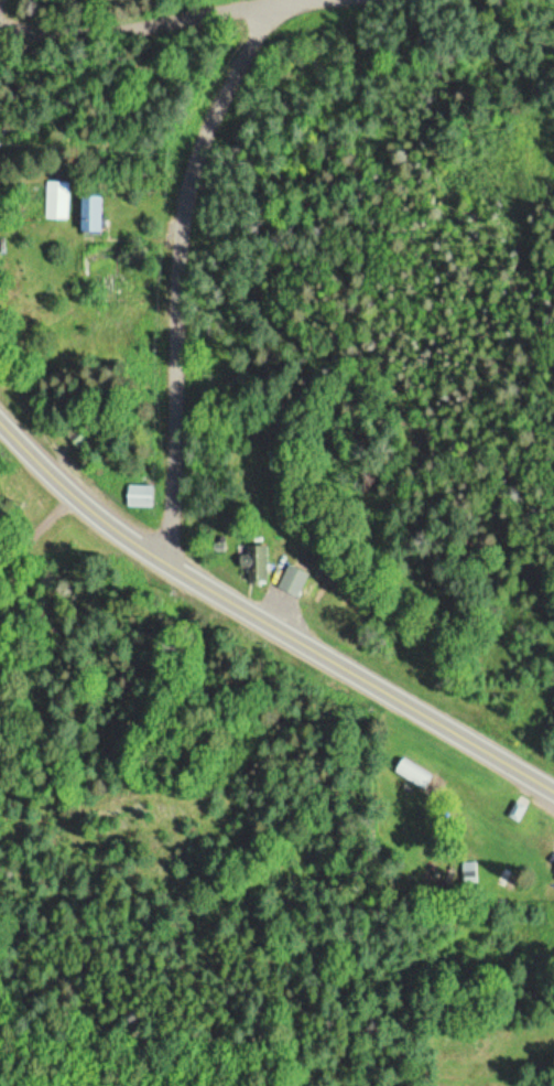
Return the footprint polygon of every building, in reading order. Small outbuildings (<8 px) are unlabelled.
[(69,219),(69,181),(46,181),(46,219),(69,219)] [(83,196),(82,233),(104,233),(104,196),(83,196)] [(245,582),(263,582),(263,546),(245,546),(245,582)] [(279,586),(299,597),(311,574),(291,563),(279,586)]
